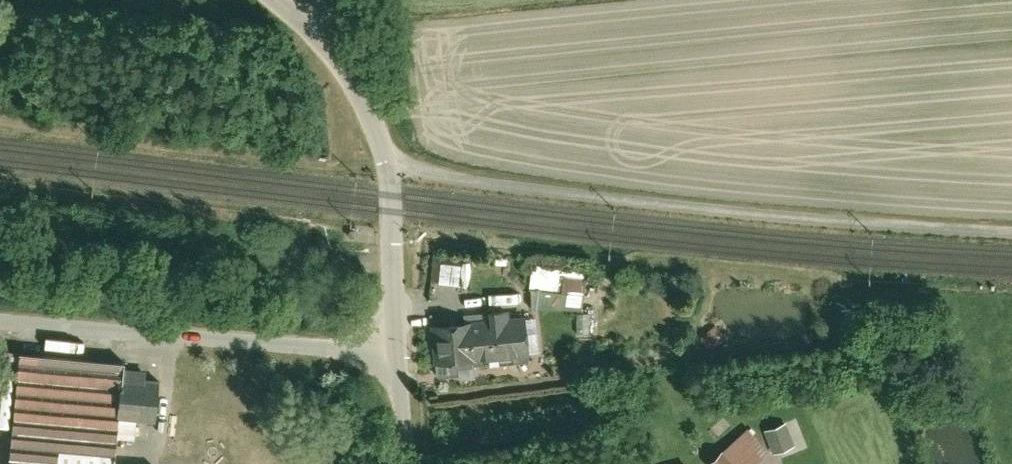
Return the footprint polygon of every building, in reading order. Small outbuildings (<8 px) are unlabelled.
[(592,283),(594,260),(548,255),(546,278),(592,283)] [(435,282),(467,282),(467,260),(436,260),(435,282)] [(590,298),(592,283),(546,278),(540,277),(533,297),(590,298)] [(440,314),(443,364),(466,362),(466,356),(466,352),(544,346),(541,306),(520,308),(519,300),(497,301),(497,310),(440,314)] [(679,307),(669,300),(661,312),(670,319),(679,307)] [(597,302),(587,302),(586,332),(596,333),(597,302)] [(721,323),(704,336),(713,348),(730,336),(721,323)] [(597,336),(580,336),(580,348),(597,348),(597,336)] [(16,354),(6,463),(116,463),(120,420),(124,370),(125,364),(16,354)] [(490,354),(466,356),(466,362),(468,376),(492,374),(490,354)] [(145,372),(124,370),(120,420),(155,423),(159,383),(145,382),(145,372)] [(804,408),(772,419),(781,444),(812,434),(804,408)] [(715,453),(724,463),(767,463),(760,456),(777,441),(756,417),(715,453)]
